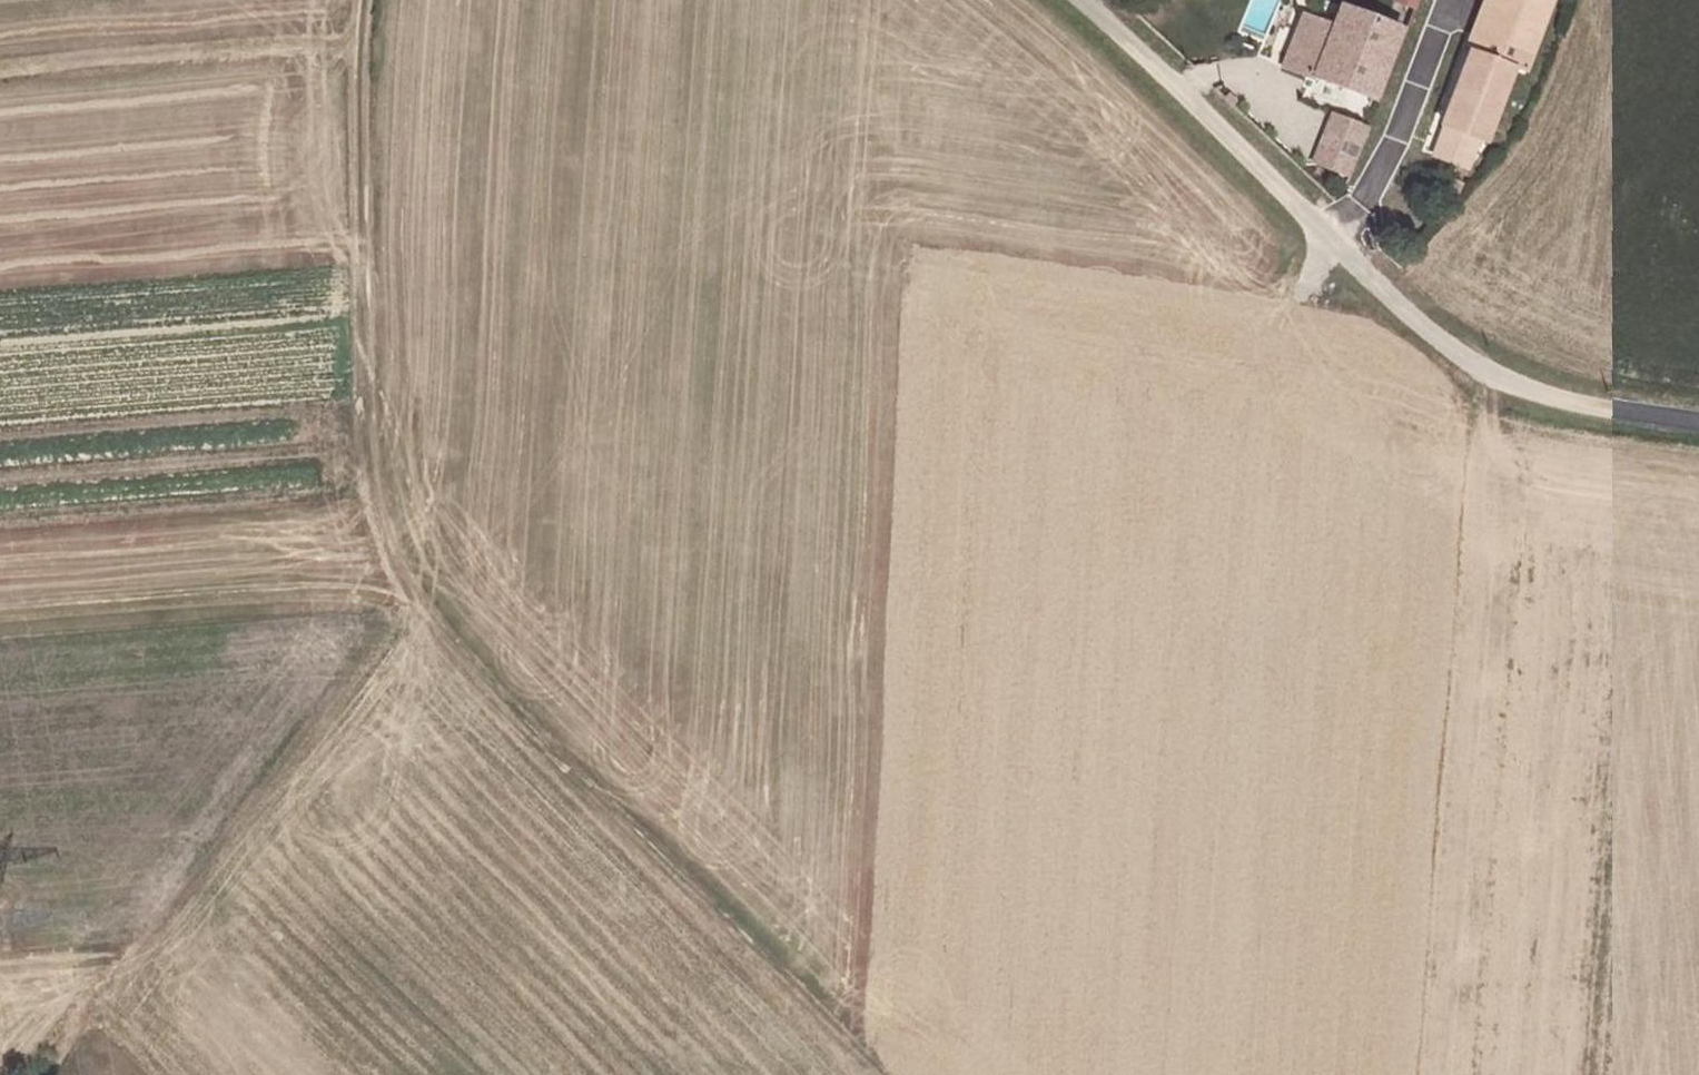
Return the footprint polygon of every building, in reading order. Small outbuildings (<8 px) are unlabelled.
[(1268,39),(1277,0),(1250,0),(1242,33),(1268,39)] [(1495,65),(1501,42),(1505,0),(1475,0),(1432,124),(1469,137),(1495,65)] [(1501,42),(1495,65),(1514,70),(1536,0),(1505,0),(1501,42)] [(1331,7),(1324,27),(1305,77),(1359,99),(1385,26),(1331,7)] [(1274,66),(1305,77),(1324,27),(1293,15),(1274,66)] [(1346,183),(1366,126),(1325,112),(1305,168),(1346,183)]
